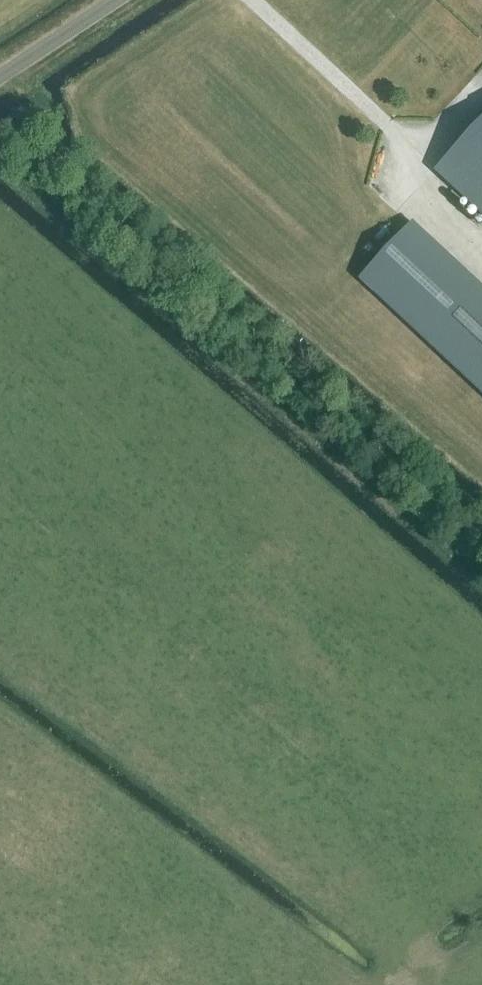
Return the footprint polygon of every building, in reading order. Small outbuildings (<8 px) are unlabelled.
[(437,169),(481,211),(481,121),(437,169)] [(481,390),(481,293),(410,225),(361,278),(481,390)]
